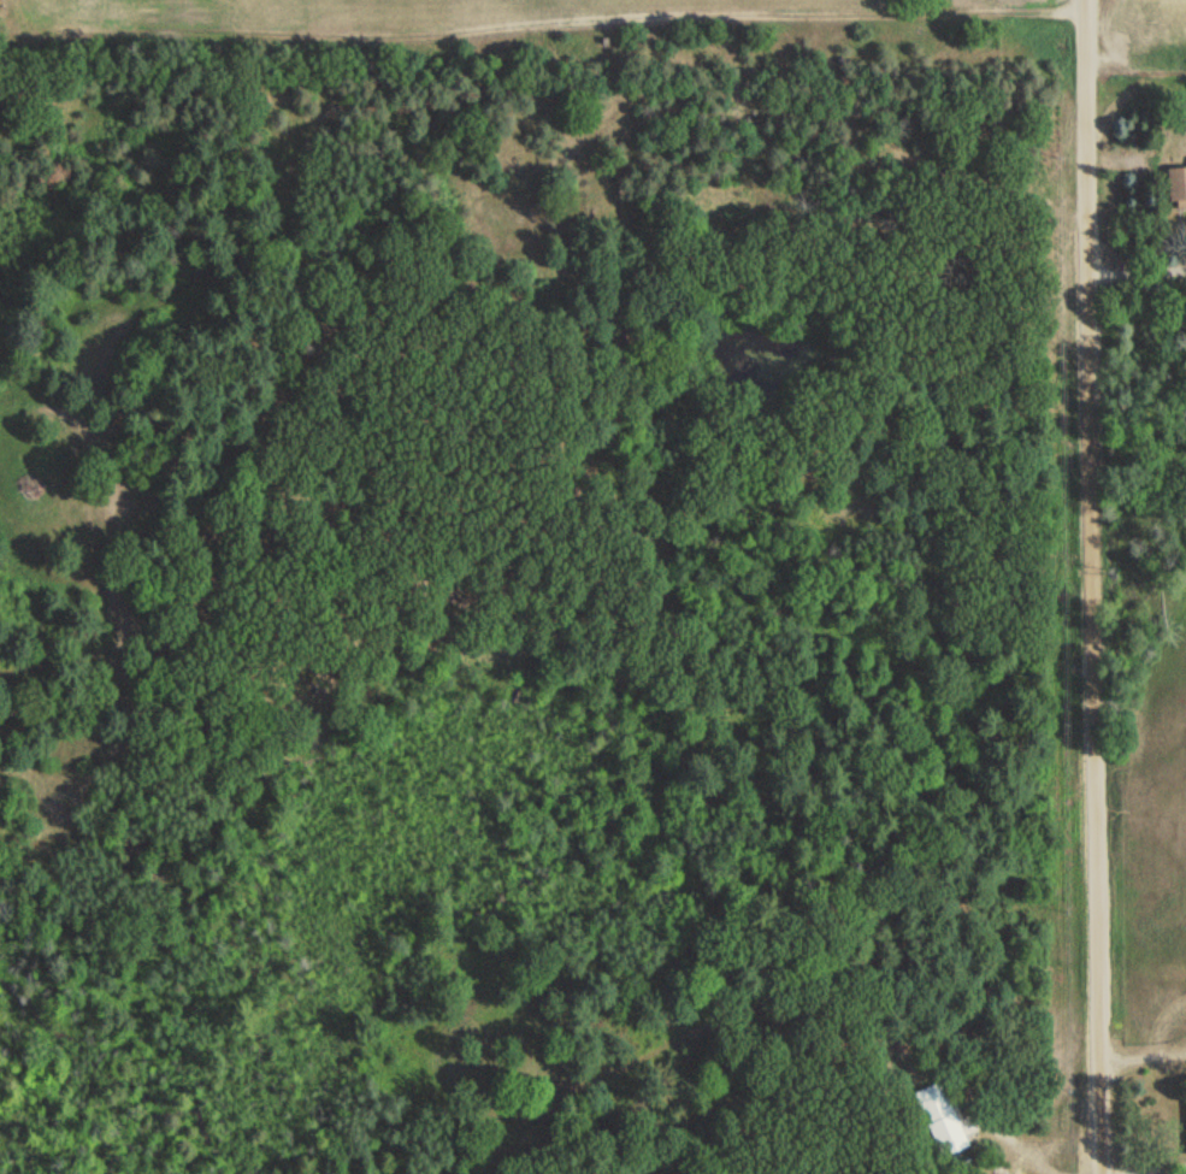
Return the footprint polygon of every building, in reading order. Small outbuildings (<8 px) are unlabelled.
[(1168,202),(1179,201),(1179,208),(1185,208),(1185,167),(1167,168),(1168,202)]
